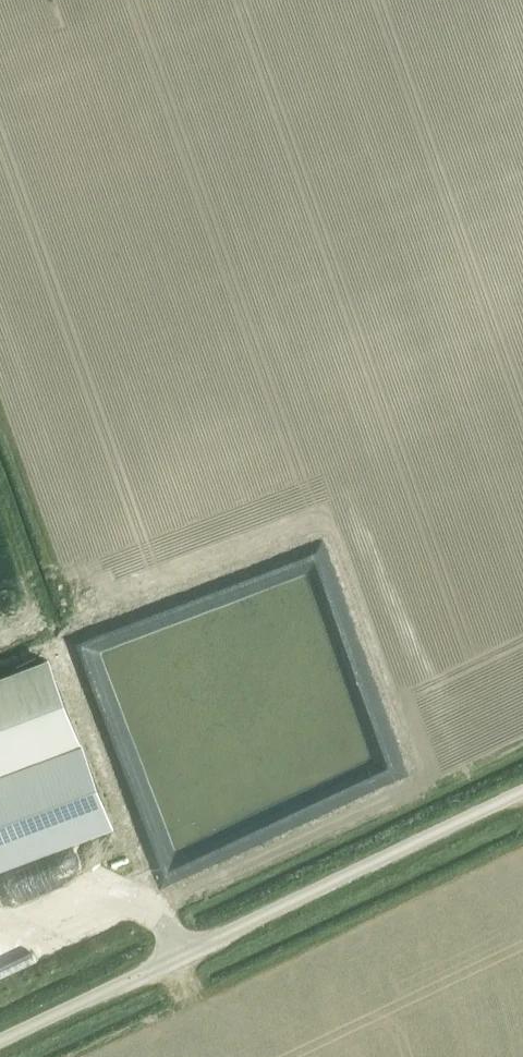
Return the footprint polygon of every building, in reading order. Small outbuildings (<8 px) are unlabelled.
[(0,677),(0,868),(110,826),(78,742),(47,660),(0,677)]
